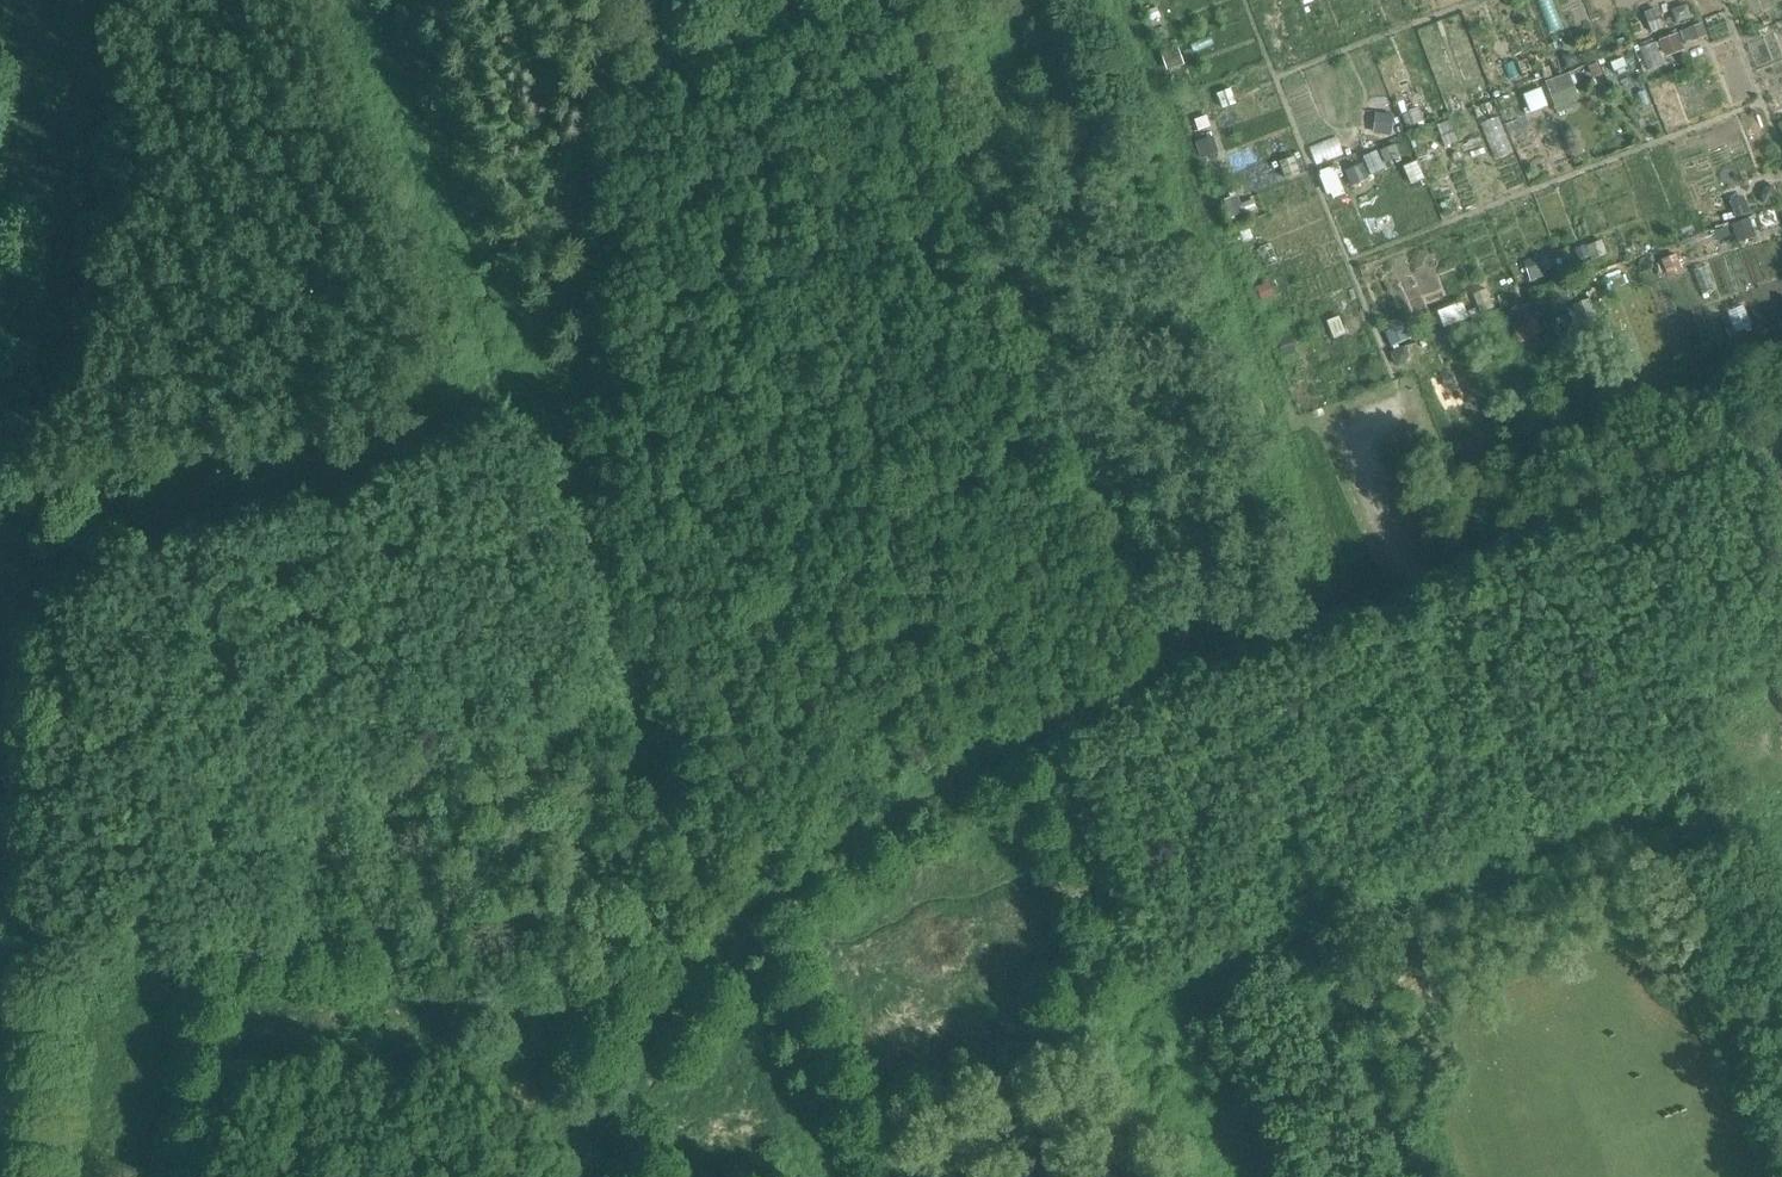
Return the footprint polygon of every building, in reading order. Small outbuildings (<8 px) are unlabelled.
[(1655,9),(1644,13),(1651,32),(1662,28),(1655,9)] [(1701,23),(1686,29),(1691,41),(1706,35),(1701,23)] [(1677,34),(1658,40),(1665,57),(1683,50),(1677,34)] [(1568,73),(1545,82),(1555,108),(1570,102),(1578,99),(1568,73)] [(1414,97),(1397,103),(1406,127),(1423,121),(1414,97)] [(1743,195),(1728,201),(1735,218),(1749,212),(1743,195)] [(1750,219),(1731,224),(1736,243),(1755,238),(1750,219)] [(1538,256),(1523,261),(1530,281),(1544,276),(1543,272),(1538,256)] [(1529,304),(1507,313),(1513,330),(1536,320),(1529,304)] [(1770,694),(1777,714),(1781,712),(1781,689),(1770,694)]
